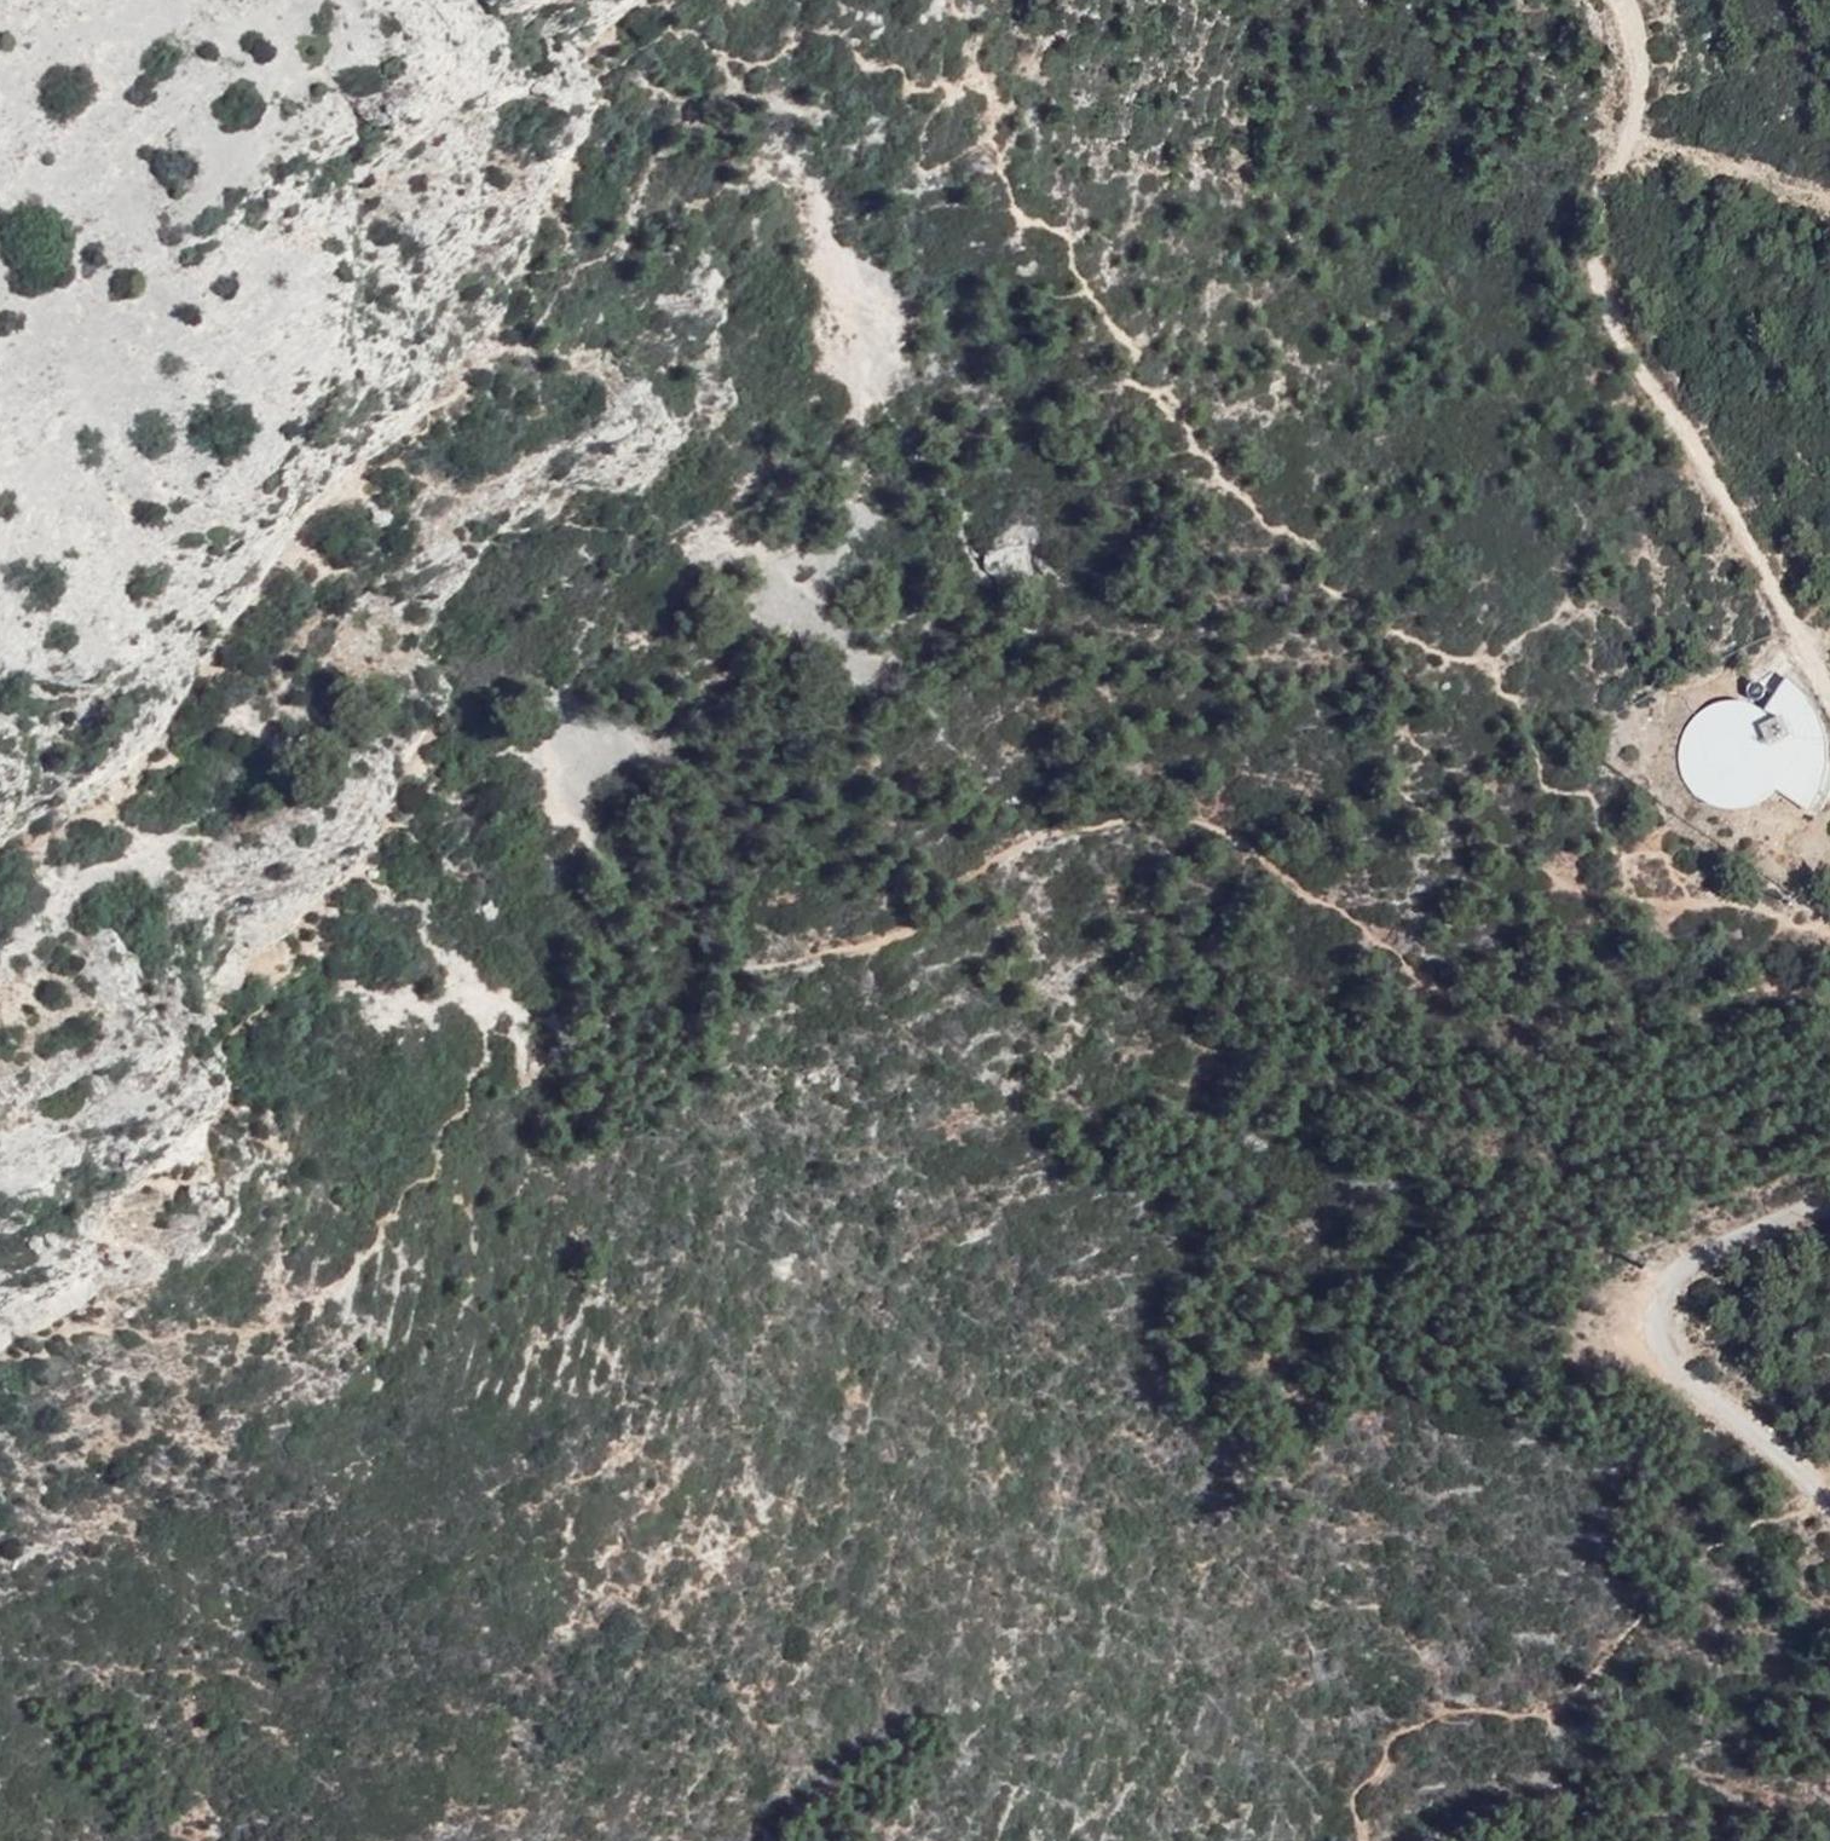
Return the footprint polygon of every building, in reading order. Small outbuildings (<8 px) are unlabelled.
[(1702,809),(1818,724),(1814,716),(1806,704),(1787,686),(1764,721),(1750,714),(1733,711),(1719,712),(1702,720),(1688,734),(1680,756),(1679,772),(1683,788),(1692,801),(1702,809)] [(1823,733),(1818,724),(1702,809),(1706,812),(1723,818),(1741,819),(1754,815),(1771,805),(1775,797),(1810,821),(1820,803),(1827,780),(1828,757),(1823,733)]
